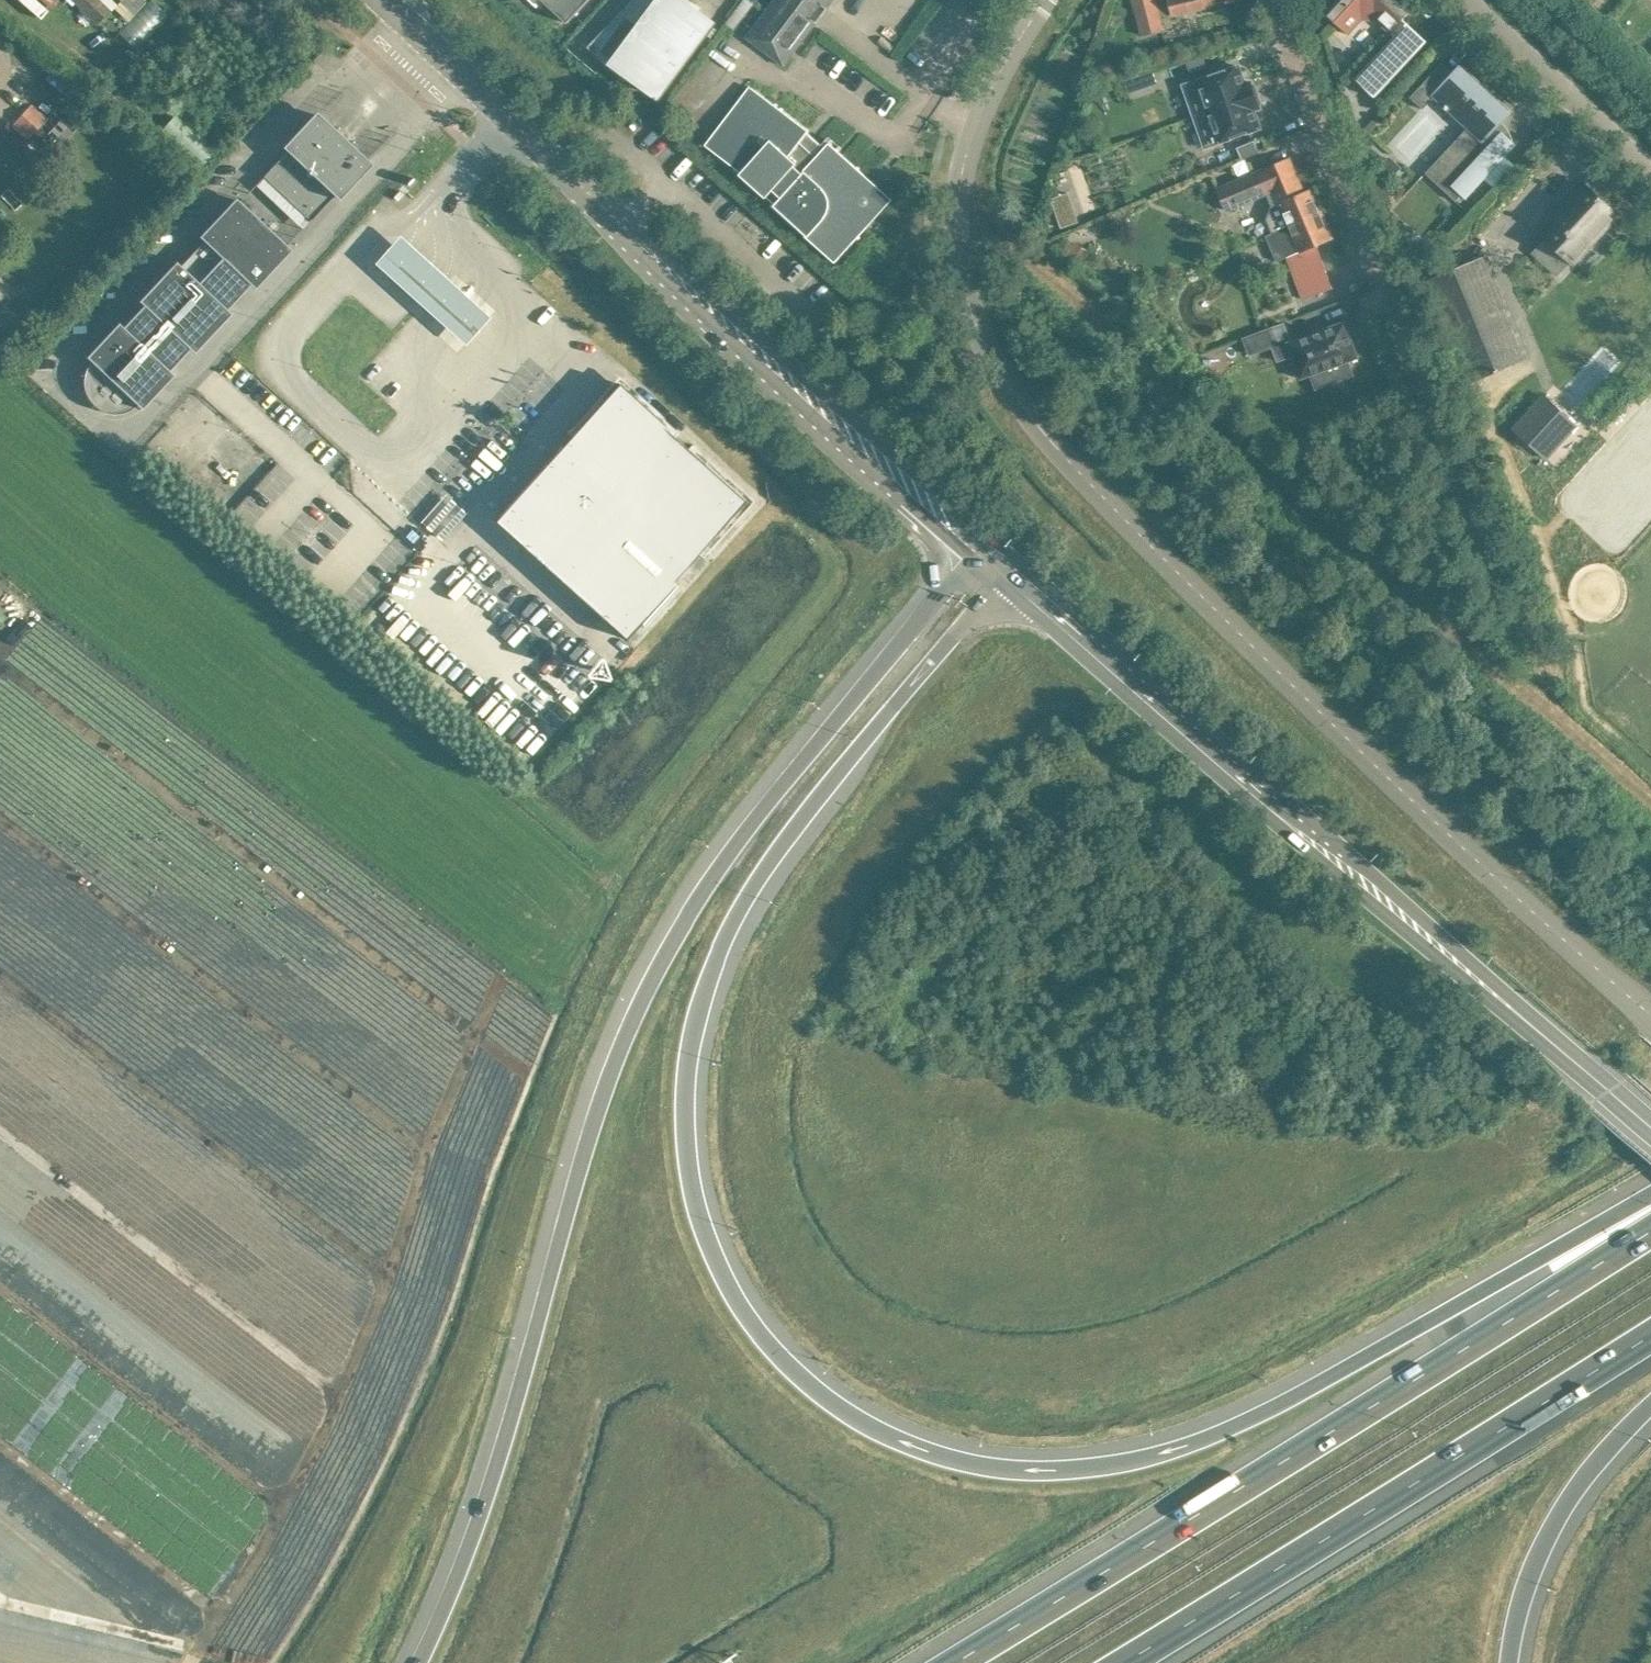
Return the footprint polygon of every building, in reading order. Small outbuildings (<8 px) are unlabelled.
[(101,0),(71,0),(96,24),(111,9),(101,0)] [(120,1),(134,14),(147,1),(146,0),(121,0),(120,1)] [(568,23),(589,0),(543,0),(568,23)] [(589,47),(631,87),(632,86),(631,85),(635,79),(658,96),(712,23),(681,0),(633,0),(589,47)] [(833,0),(773,0),(746,37),(784,65),(833,0)] [(1229,0),(1163,0),(1158,1),(1157,0),(1132,0),(1139,35),(1164,29),(1161,15),(1173,13),(1174,14),(1229,0)] [(1394,29),(1398,33),(1356,79),(1375,97),(1427,41),(1402,20),(1410,12),(1397,0),(1342,0),(1328,15),(1349,34),(1362,20),(1376,19),(1390,33),(1394,29)] [(1650,26),(1650,7),(1650,6),(1640,19),(1650,26)] [(1338,62),(1346,60),(1342,49),(1335,52),(1338,62)] [(1442,63),(1411,97),(1424,109),(1435,96),(1445,105),(1444,107),(1447,110),(1448,108),(1469,127),(1426,173),(1456,201),(1462,195),(1466,198),(1516,144),(1496,126),(1511,109),(1463,65),(1454,74),(1442,63)] [(1245,84),(1239,66),(1183,85),(1194,116),(1256,94),(1251,82),(1245,84)] [(750,86),(705,145),(764,189),(766,188),(778,199),(772,205),(835,262),(867,227),(866,226),(866,227),(863,224),(859,218),(857,215),(855,208),(854,201),(854,194),(856,187),(857,184),(861,178),(863,175),(864,175),(865,175),(829,142),(824,148),(808,132),(809,130),(750,86)] [(55,109),(39,94),(11,125),(27,140),(55,109)] [(1205,147),(1260,128),(1254,109),(1260,107),(1256,94),(1194,116),(1205,147)] [(339,200),(372,164),(315,111),(282,147),(287,151),(263,176),(310,221),(334,195),(339,200)] [(1254,141),(1238,148),(1242,158),(1258,152),(1254,141)] [(1402,168),(1390,156),(1374,172),(1382,179),(1377,184),(1384,201),(1394,190),(1387,183),(1402,168)] [(1304,192),(1289,158),(1217,187),(1227,211),(1273,191),(1278,203),(1271,205),(1266,219),(1272,232),(1321,211),(1311,189),(1304,192)] [(1558,276),(1616,213),(1585,184),(1553,219),(1558,224),(1533,252),(1558,276)] [(397,200),(403,193),(399,190),(393,197),(397,200)] [(83,374),(83,381),(84,388),(86,396),(90,402),(96,407),(102,411),(109,413),(117,413),(124,412),(131,409),(137,405),(142,409),(174,374),(166,366),(186,345),(194,353),(231,313),(223,305),(225,303),(236,291),(238,289),(246,281),(255,289),(292,249),(287,245),(288,245),(240,200),(235,196),(198,236),(203,240),(180,264),(175,260),(138,300),(142,304),(122,326),(118,321),(86,356),(90,360),(86,366),(83,374)] [(1332,238),(1321,211),(1272,232),(1266,235),(1276,260),(1287,256),(1302,299),(1333,288),(1317,244),(1332,238)] [(1075,212),(1056,218),(1060,228),(1078,222),(1075,212)] [(489,316),(399,236),(374,263),(465,343),(489,316)] [(1089,250),(1068,238),(1060,252),(1082,264),(1089,250)] [(1488,256),(1423,282),(1464,384),(1530,357),(1488,256)] [(1334,382),(1353,375),(1348,361),(1358,357),(1345,321),(1288,342),(1301,378),(1329,368),(1334,382)] [(1250,354),(1279,344),(1273,327),(1244,338),(1250,354)] [(751,502),(620,384),(496,521),(626,638),(751,502)] [(1578,426),(1543,394),(1511,428),(1547,461),(1578,426)] [(444,513),(470,490),(454,472),(429,495),(444,513)]
